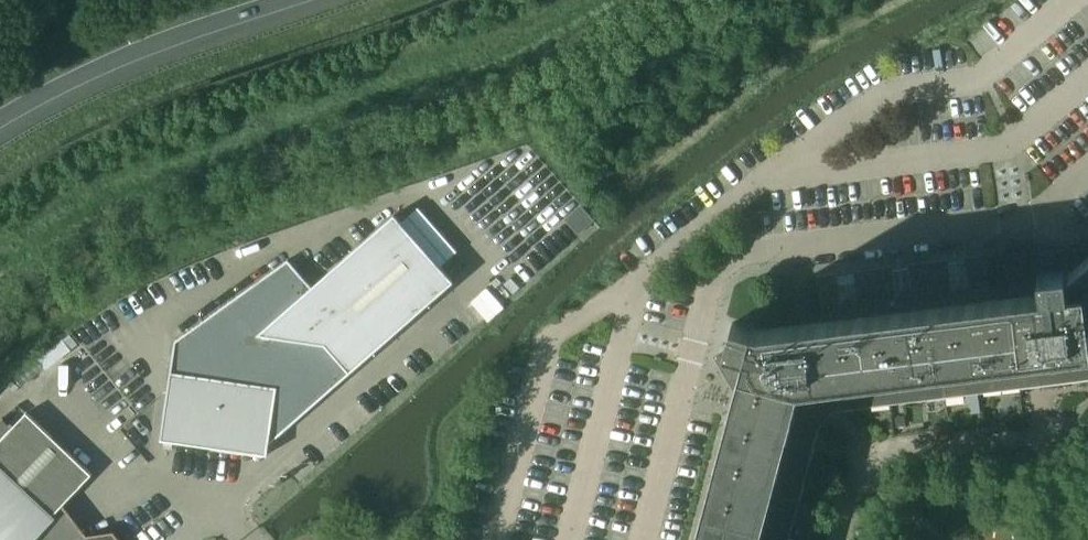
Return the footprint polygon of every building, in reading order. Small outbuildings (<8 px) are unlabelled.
[(454,281),(395,214),(312,286),(288,259),(176,340),(162,439),(164,439),(166,425),(268,440),(266,454),(268,454),(270,435),(322,381),(342,369),(346,367),(350,372),(454,281)] [(1075,243),(1019,250),(817,275),(823,327),(757,335),(756,330),(752,329),(752,326),(733,321),(726,347),(746,353),(746,350),(752,352),(749,364),(702,539),(789,539),(814,445),(811,444),(820,409),(810,406),(811,400),(815,397),(824,396),(833,395),(834,407),(853,405),(853,409),(1037,386),(1087,379),(1087,232),(1075,243)] [(92,474),(26,411),(11,427),(3,418),(4,417),(3,416),(0,419),(0,539),(120,539),(114,531),(87,535),(73,516),(63,504),(92,474)]
